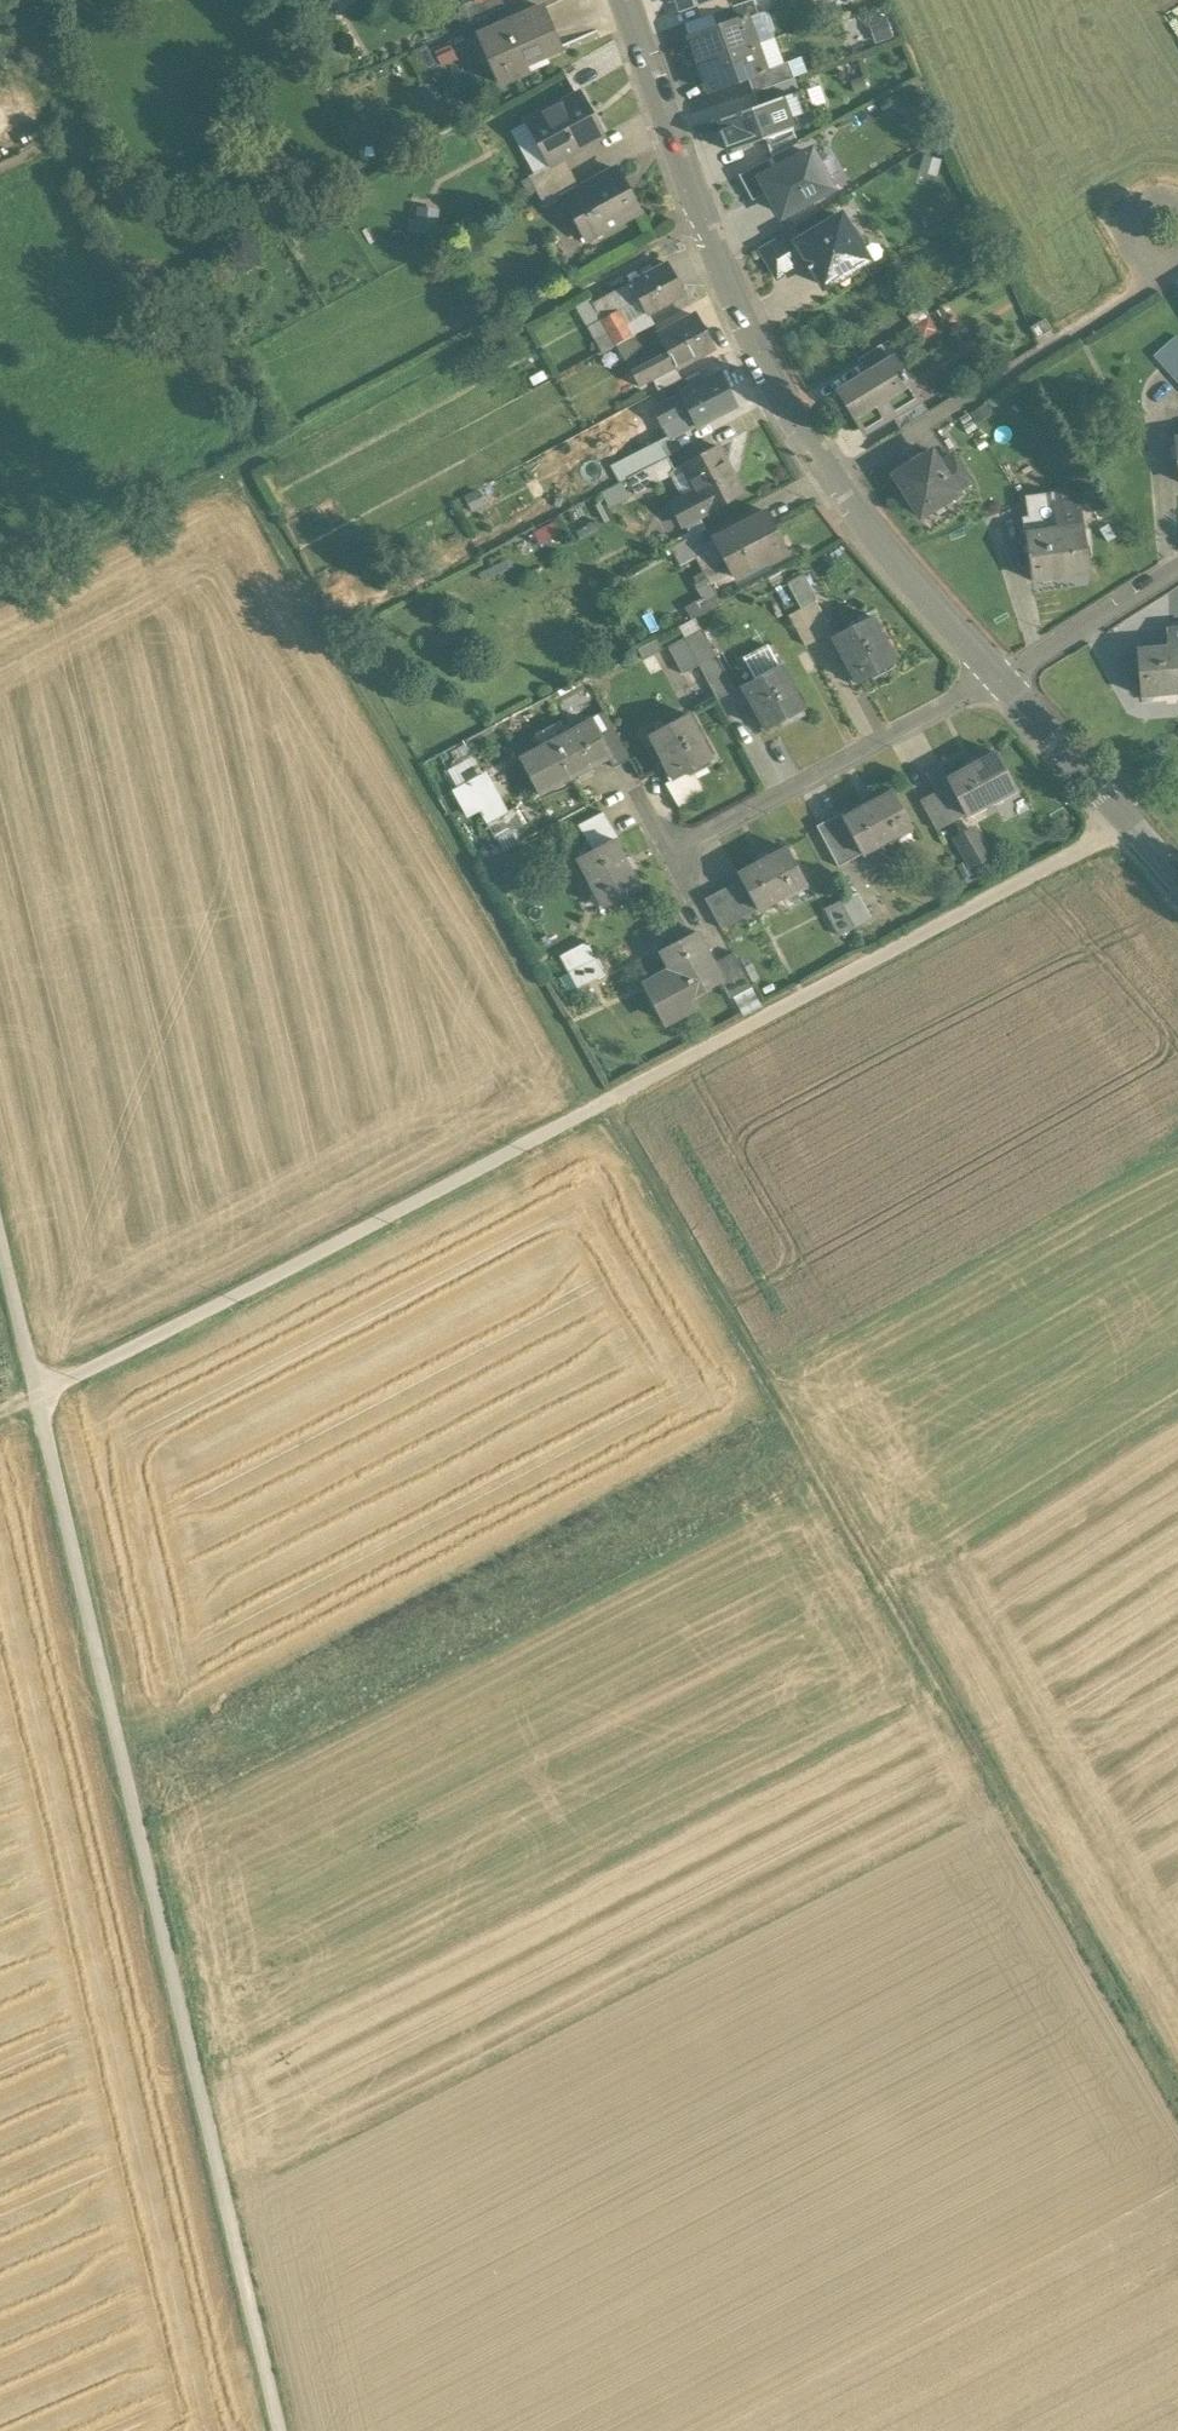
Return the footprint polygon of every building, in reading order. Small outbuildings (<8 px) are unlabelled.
[(479,1),(479,0),(476,0),(463,6),(470,23),(503,8),(500,0),(481,0),(479,1)] [(678,12),(697,5),(712,0),(674,0),(678,12)] [(697,5),(701,18),(711,15),(728,9),(725,0),(712,0),(697,5)] [(728,9),(711,15),(716,29),(745,18),(746,19),(757,15),(752,1),(728,9)] [(541,8),(483,33),(493,57),(488,59),(500,85),(527,74),(523,66),(560,49),(541,8)] [(716,29),(688,38),(698,66),(755,46),(746,19),(745,18),(716,29)] [(755,46),(698,66),(708,93),(747,79),(765,73),(764,72),(755,46)] [(765,73),(747,79),(752,94),(793,79),(787,63),(764,72),(765,73)] [(793,79),(752,94),(757,107),(780,99),(781,100),(798,94),(793,79)] [(579,95),(540,116),(548,130),(535,138),(550,166),(564,159),(602,138),(579,95)] [(757,107),(718,121),(722,132),(718,133),(724,148),(727,147),(729,153),(765,140),(792,131),(781,100),(780,99),(757,107)] [(548,130),(540,116),(526,123),(535,138),(548,130)] [(792,131),(765,140),(771,159),(772,158),(797,144),(792,131)] [(774,173),(762,180),(769,193),(781,215),(828,190),(810,154),(774,173)] [(772,158),(771,159),(738,176),(752,203),(769,193),(762,180),(774,173),(768,161),(773,159),(772,158)] [(572,173),(564,159),(550,166),(527,178),(535,193),(572,173)] [(581,190),(564,199),(565,200),(579,226),(594,218),(603,234),(640,214),(616,171),(581,190)] [(572,173),(535,193),(545,210),(565,200),(564,199),(581,190),(572,173)] [(797,243),(796,244),(805,258),(822,287),(866,261),(858,248),(864,245),(853,226),(847,230),(839,217),(797,243)] [(594,218),(579,226),(588,242),(603,234),(594,218)] [(790,231),(760,249),(776,275),(805,258),(796,244),(797,243),(790,231)] [(668,264),(613,294),(622,311),(640,302),(646,314),(647,315),(648,314),(684,295),(668,264)] [(624,326),(618,314),(622,311),(613,294),(594,304),(616,345),(633,336),(640,332),(634,320),(624,326)] [(646,314),(634,320),(640,332),(653,325),(648,314),(647,315),(646,314)] [(681,324),(678,319),(667,325),(670,330),(657,337),(667,354),(632,373),(639,386),(674,367),(675,369),(712,349),(695,317),(681,324)] [(616,345),(598,355),(603,365),(622,355),(628,367),(644,358),(633,336),(616,345)] [(1177,337),(1156,355),(1177,381),(1177,338),(1177,337)] [(880,346),(857,360),(866,377),(867,378),(890,364),(880,346)] [(898,375),(890,364),(867,378),(866,377),(836,395),(851,419),(860,413),(870,429),(890,416),(890,417),(918,399),(902,373),(898,375)] [(718,375),(701,383),(698,377),(689,382),(692,388),(680,394),(681,395),(652,410),(660,425),(689,410),(697,426),(734,406),(718,375)] [(918,399),(890,417),(899,431),(927,413),(918,399)] [(861,434),(870,429),(860,413),(851,419),(861,434)] [(716,446),(681,465),(695,490),(681,498),(670,504),(681,524),(685,523),(698,516),(741,492),(716,446)] [(930,453),(894,476),(919,517),(956,494),(955,492),(938,466),(930,453)] [(968,484),(951,457),(938,466),(955,492),(968,484)] [(666,458),(636,474),(644,488),(669,475),(674,472),(672,469),(666,458)] [(695,490),(681,465),(672,469),(674,472),(669,475),(681,498),(695,490)] [(636,474),(626,479),(634,493),(644,488),(636,474)] [(1055,530),(1025,535),(1031,581),(1088,574),(1082,527),(1077,490),(1051,494),(1055,530)] [(1055,530),(1051,494),(1025,497),(1028,518),(1022,518),(1025,535),(1055,530)] [(766,512),(711,540),(731,577),(765,559),(768,565),(788,554),(766,512)] [(698,516),(685,523),(692,537),(700,533),(705,530),(698,516)] [(553,524),(533,534),(540,547),(559,537),(553,524)] [(711,552),(700,533),(692,537),(673,548),(683,567),(711,552)] [(816,602),(802,576),(786,586),(799,610),(799,611),(814,603),(816,602)] [(831,634),(814,603),(799,611),(799,610),(787,617),(804,648),(831,634)] [(867,619),(831,638),(846,667),(842,669),(852,688),(893,667),(867,619)] [(1172,632),(1173,648),(1138,651),(1142,697),(1177,694),(1177,631),(1172,632)] [(700,633),(684,642),(697,666),(715,701),(733,692),(717,661),(716,662),(700,633)] [(684,642),(667,651),(680,675),(697,666),(684,642)] [(754,680),(742,687),(766,733),(803,713),(778,667),(767,648),(744,660),(754,680)] [(687,717),(649,737),(663,763),(658,765),(669,784),(689,773),(711,762),(687,717)] [(522,723),(501,733),(513,756),(534,746),(522,723)] [(589,724),(516,762),(535,797),(555,786),(555,787),(608,759),(598,741),(589,724)] [(636,774),(613,733),(598,741),(608,759),(621,782),(636,774)] [(442,768),(463,817),(477,811),(482,822),(502,814),(476,754),(442,768)] [(1014,791),(995,756),(947,782),(946,782),(951,793),(965,817),(1014,791)] [(947,782),(940,768),(925,776),(935,793),(938,800),(951,793),(946,782),(947,782)] [(669,784),(664,787),(678,811),(703,798),(689,773),(669,784)] [(965,817),(951,793),(938,800),(935,793),(919,802),(936,833),(965,817)] [(891,795),(842,821),(861,856),(910,830),(891,795)] [(511,812),(485,827),(494,843),(520,829),(511,812)] [(601,815),(577,828),(590,854),(611,843),(615,841),(601,815)] [(842,821),(840,817),(817,829),(838,869),(861,856),(842,821)] [(987,859),(973,834),(957,843),(970,868),(987,859)] [(590,854),(575,862),(601,910),(637,891),(611,843),(590,854)] [(786,850),(737,876),(739,879),(756,911),(805,885),(786,850)] [(739,879),(702,899),(720,931),(756,911),(739,879)] [(870,921),(857,896),(840,904),(854,930),(870,921)] [(854,930),(840,904),(823,912),(836,938),(854,930)] [(679,915),(648,932),(659,954),(690,937),(679,915)] [(690,937),(659,954),(669,972),(652,982),(660,997),(652,1001),(664,1024),(692,1009),(688,1002),(720,985),(721,984),(711,966),(694,935),(690,937)] [(586,946),(560,960),(567,975),(594,961),(586,946)] [(750,989),(732,954),(711,966),(721,984),(720,985),(728,1001),(750,989)] [(594,961),(567,975),(577,992),(603,978),(594,961)]
